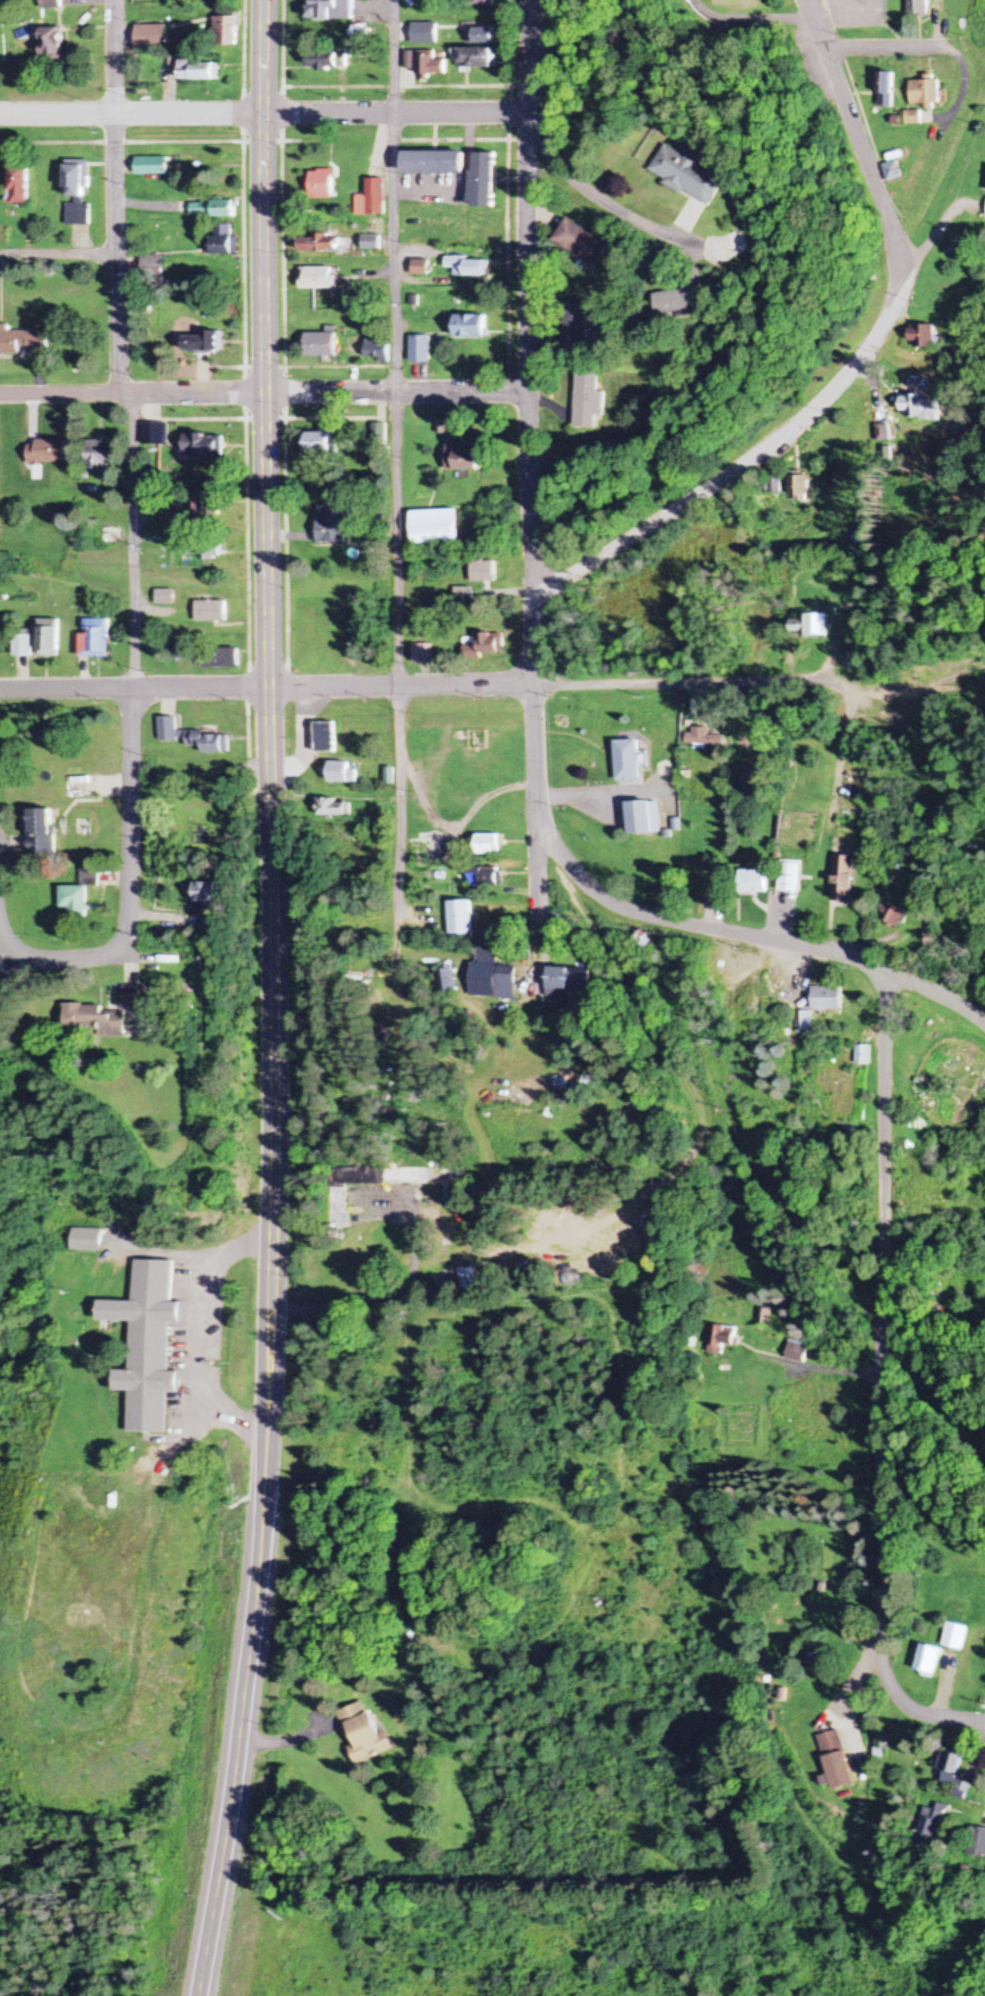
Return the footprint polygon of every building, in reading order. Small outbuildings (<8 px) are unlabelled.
[(307,18),(351,18),(351,0),(307,0),(307,18)] [(907,16),(927,16),(927,0),(907,0),(907,16)] [(213,45),(237,45),(237,16),(213,16),(213,45)] [(436,23),(411,23),(411,43),(436,43),(436,23)] [(137,48),(167,48),(167,25),(137,25),(137,48)] [(43,59),(63,59),(63,28),(43,28),(43,59)] [(466,28),(466,43),(493,43),(493,28),(466,28)] [(491,48),(458,48),(458,67),(491,67),(491,48)] [(338,55),(316,49),(312,64),(334,71),(338,55)] [(415,69),(415,74),(445,75),(445,58),(435,58),(435,52),(405,52),(404,69),(415,69)] [(219,80),(219,60),(180,60),(180,80),(219,80)] [(892,72),(877,72),(877,107),(892,107),(892,72)] [(910,81),(910,106),(940,106),(940,81),(910,81)] [(710,205),(724,178),(700,165),(702,161),(665,142),(648,173),(710,205)] [(465,174),(465,152),(405,152),(405,174),(465,174)] [(474,205),(498,205),(498,153),(474,153),(474,205)] [(137,175),(167,175),(167,158),(137,158),(137,175)] [(90,160),(67,160),(66,200),(67,200),(67,224),(90,224),(90,203),(90,160)] [(881,165),(886,182),(901,178),(897,161),(881,165)] [(10,165),(10,203),(30,203),(30,165),(10,165)] [(336,170),(312,170),(312,199),(336,199),(336,170)] [(387,215),(387,178),(369,178),(369,195),(358,195),(358,215),(387,215)] [(235,218),(235,202),(192,202),(192,218),(235,218)] [(557,241),(602,266),(615,244),(570,219),(557,241)] [(236,226),(214,226),(214,255),(236,255),(236,226)] [(340,252),(340,238),(331,238),(331,234),(304,234),(304,252),(340,252)] [(364,249),(381,249),(381,236),(364,236),(364,249)] [(456,275),(486,275),(487,259),(447,258),(447,267),(456,267),(456,275)] [(414,275),(430,275),(430,260),(414,260),(414,275)] [(302,268),(302,289),(332,289),(332,268),(302,268)] [(657,293),(661,315),(710,307),(707,285),(657,293)] [(589,302),(565,302),(565,335),(589,335),(589,302)] [(456,316),(456,338),(487,338),(487,316),(456,316)] [(911,325),(911,347),(943,347),(943,338),(935,338),(935,325),(911,325)] [(48,355),(48,332),(9,332),(9,327),(0,327),(0,355),(48,355)] [(219,352),(219,332),(184,332),(184,352),(219,352)] [(336,334),(305,334),(305,357),(336,357),(336,334)] [(430,363),(430,336),(410,336),(410,363),(430,363)] [(389,363),(389,343),(367,343),(367,363),(389,363)] [(600,373),(578,373),(577,427),(604,427),(605,391),(600,391),(600,373)] [(143,445),(162,445),(162,424),(143,424),(143,445)] [(335,432),(307,432),(307,453),(335,453),(335,432)] [(219,436),(184,436),(184,456),(219,456),(219,436)] [(65,441),(29,441),(29,464),(65,464),(65,441)] [(87,470),(115,470),(115,442),(87,442),(87,470)] [(482,447),(449,447),(449,471),(482,471),(482,447)] [(778,474),(767,474),(767,492),(778,492),(778,474)] [(787,475),(787,502),(807,502),(807,475),(787,475)] [(345,506),(318,506),(318,543),(345,543),(345,506)] [(459,509),(412,511),(413,543),(460,542),(459,509)] [(103,528),(103,543),(120,543),(120,528),(103,528)] [(217,557),(217,541),(183,541),(183,557),(217,557)] [(494,562),(471,562),(471,582),(494,582),(494,562)] [(155,604),(172,604),(172,591),(155,591),(155,604)] [(224,622),(224,602),(194,602),(194,622),(224,622)] [(801,621),(792,621),(792,637),(825,637),(825,614),(801,614),(801,621)] [(106,656),(106,620),(83,620),(83,634),(79,634),(79,656),(106,656)] [(57,656),(57,621),(38,621),(38,656),(57,656)] [(13,656),(30,656),(30,631),(13,631),(13,656)] [(503,652),(502,632),(478,632),(478,645),(463,645),(463,661),(479,661),(478,653),(503,652)] [(431,644),(412,644),(412,663),(431,663),(431,644)] [(236,668),(236,649),(200,649),(200,668),(236,668)] [(156,718),(156,741),(182,741),(182,746),(200,745),(200,753),(226,753),(225,732),(174,733),(174,717),(156,718)] [(333,722),(313,722),(313,752),(333,752),(333,722)] [(706,735),(706,728),(686,727),(686,745),(723,746),(724,736),(706,735)] [(614,741),(615,782),(639,782),(638,740),(614,741)] [(327,782),(354,782),(354,771),(348,771),(348,763),(327,763),(327,782)] [(657,833),(657,803),(627,803),(627,833),(657,833)] [(28,810),(28,852),(52,852),(52,810),(28,810)] [(414,832),(414,855),(441,855),(441,832),(414,832)] [(499,835),(474,835),(474,855),(499,855),(499,835)] [(831,902),(851,903),(852,857),(832,856),(831,902)] [(798,894),(799,863),(778,863),(777,893),(798,894)] [(81,867),(81,885),(98,885),(98,867),(81,867)] [(498,867),(468,867),(468,885),(498,885),(498,867)] [(763,894),(763,872),(737,872),(737,894),(763,894)] [(194,883),(194,902),(217,902),(217,883),(194,883)] [(88,887),(61,887),(61,912),(88,912),(88,887)] [(891,899),(876,909),(890,931),(905,920),(891,899)] [(448,935),(471,935),(471,902),(448,902),(448,935)] [(496,949),(470,949),(469,998),(512,999),(512,966),(496,966),(496,949)] [(587,968),(543,967),(543,995),(586,995),(587,968)] [(436,971),(436,994),(454,994),(454,971),(436,971)] [(125,987),(125,1007),(148,1007),(148,987),(125,987)] [(841,1011),(841,989),(811,989),(811,1011),(841,1011)] [(126,1033),(127,1014),(104,1014),(104,1006),(66,1005),(66,1033),(126,1033)] [(867,1047),(853,1047),(853,1065),(867,1065),(867,1047)] [(71,1251),(100,1251),(100,1229),(71,1229),(71,1251)] [(134,1323),(133,1371),(118,1371),(118,1392),(132,1392),(131,1433),(170,1434),(171,1394),(181,1394),(181,1372),(171,1371),(172,1325),(182,1325),(183,1303),(172,1303),(173,1261),(135,1261),(134,1302),(102,1301),(101,1322),(134,1323)] [(765,1310),(755,1310),(755,1324),(765,1324),(765,1310)] [(721,1345),(732,1347),(735,1329),(710,1326),(706,1353),(719,1354),(721,1345)] [(803,1345),(785,1342),(781,1360),(800,1364),(803,1345)] [(960,1651),(966,1627),(948,1622),(941,1647),(960,1651)] [(928,1680),(942,1653),(924,1644),(910,1670),(928,1680)] [(393,1751),(386,1733),(378,1736),(365,1702),(336,1714),(357,1766),(393,1751)] [(856,1785),(840,1731),(819,1737),(831,1778),(825,1779),(829,1793),(856,1785)] [(967,1799),(971,1783),(956,1780),(962,1757),(942,1752),(937,1774),(943,1776),(941,1786),(958,1790),(956,1796),(967,1799)] [(949,1808),(940,1806),(938,1811),(929,1808),(921,1837),(939,1842),(949,1808)] [(973,1829),(973,1858),(984,1858),(984,1829),(973,1829)]
